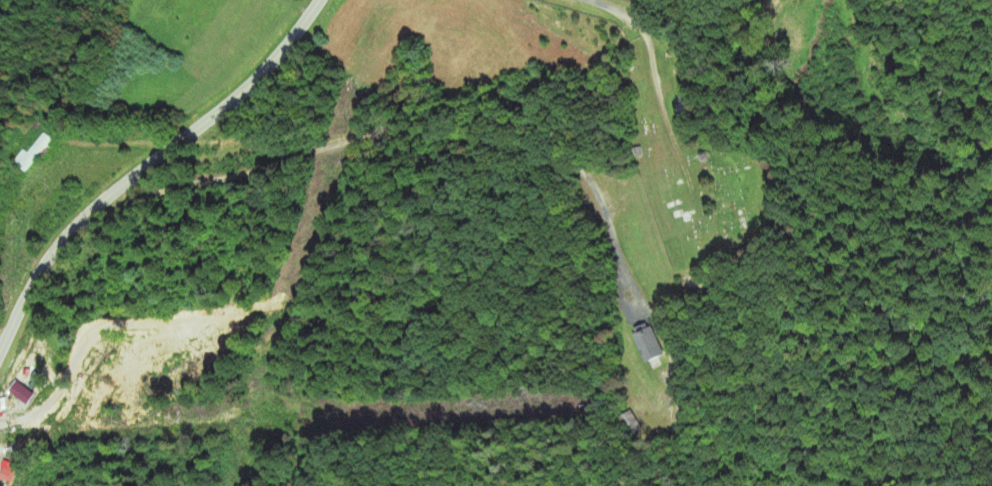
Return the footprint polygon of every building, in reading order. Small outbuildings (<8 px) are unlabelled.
[(27,152),(17,166),(28,175),(55,141),(48,135),(32,156),(27,152)] [(636,337),(648,365),(666,358),(654,329),(636,337)] [(17,485),(21,475),(6,470),(3,482),(17,485)]
